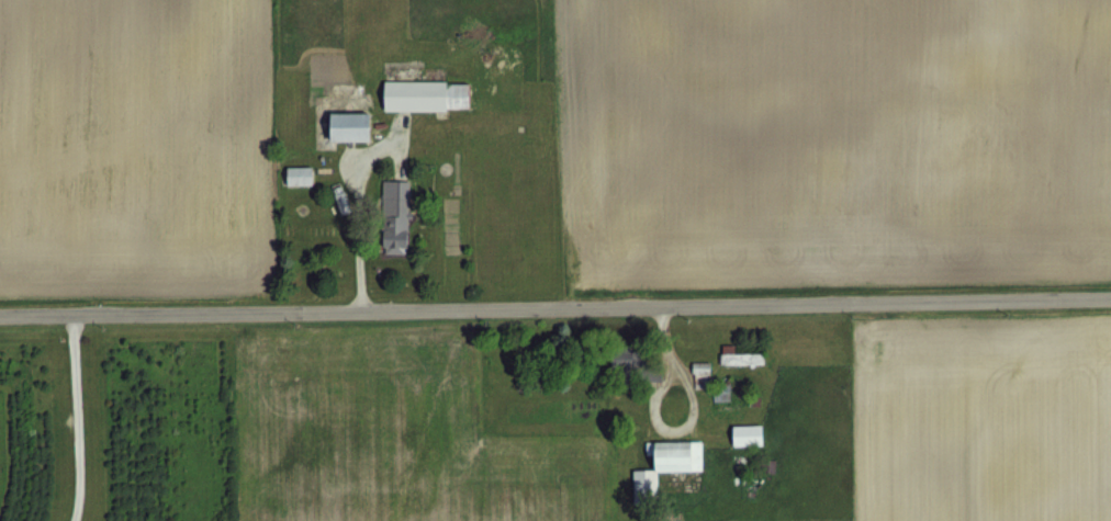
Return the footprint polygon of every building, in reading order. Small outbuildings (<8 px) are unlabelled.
[(379,109),(464,109),(464,80),(379,80),(379,109)] [(322,140),(365,140),(365,111),(322,111),(322,140)] [(310,184),(310,165),(282,165),(282,184),(310,184)] [(406,252),(407,179),(383,179),(381,251),(406,252)] [(340,211),(349,208),(344,195),(336,197),(340,211)] [(660,359),(643,359),(643,345),(608,346),(609,384),(660,383),(660,359)] [(761,352),(719,352),(719,363),(761,363),(761,352)] [(691,380),(709,380),(709,361),(691,361),(691,380)] [(729,445),(759,444),(758,424),(729,425),(729,445)] [(630,468),(630,502),(655,502),(654,469),(699,469),(699,440),(646,440),(646,468),(630,468)]
